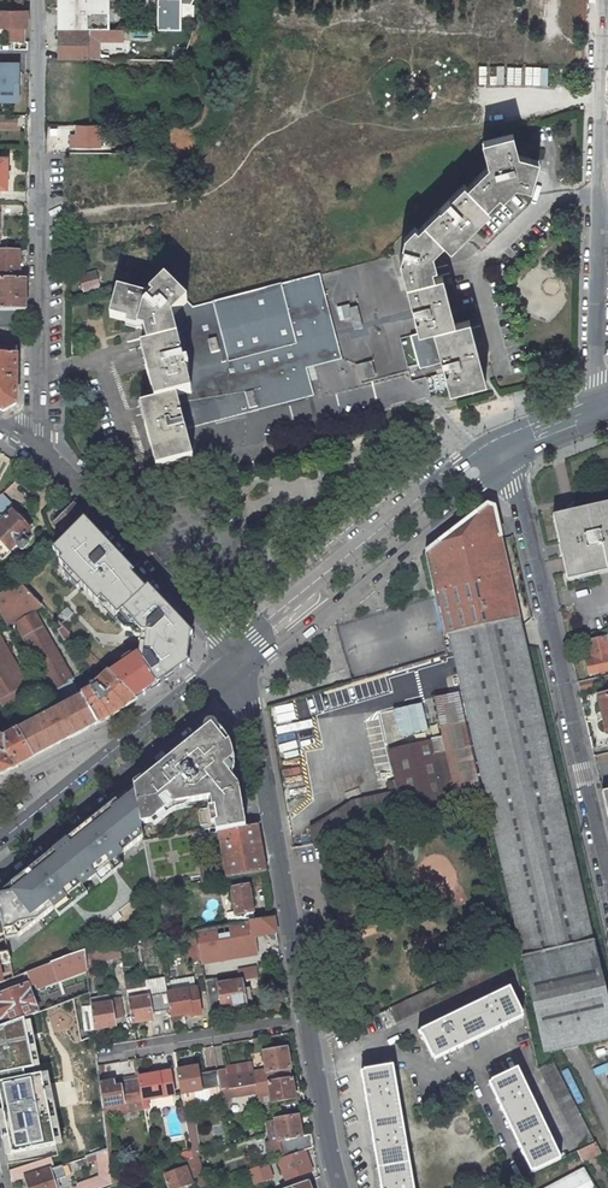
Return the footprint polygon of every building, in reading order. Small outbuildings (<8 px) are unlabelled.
[(109,30),(110,0),(57,0),(57,29),(109,30)] [(177,29),(178,0),(154,0),(154,29),(177,29)] [(7,28),(24,27),(28,22),(27,9),(0,9),(0,28),(7,28)] [(7,42),(24,42),(24,27),(7,28),(7,42)] [(57,29),(45,28),(45,59),(97,60),(98,41),(123,41),(124,30),(109,30),(57,29)] [(14,65),(0,65),(0,100),(14,100),(14,65)] [(17,118),(0,118),(0,127),(17,128),(17,118)] [(101,125),(76,124),(76,135),(70,135),(70,147),(100,147),(101,125)] [(513,133),(486,140),(488,149),(484,150),(488,166),(467,187),(464,184),(417,229),(409,238),(404,236),(402,246),(403,246),(399,261),(418,332),(414,333),(422,363),(441,358),(449,392),(481,383),(474,355),(478,354),(475,339),(470,341),(465,320),(455,323),(450,324),(448,314),(452,313),(446,287),(441,288),(438,277),(435,278),(432,270),(429,258),(433,254),(443,243),(447,247),(462,232),(462,233),(479,216),(487,208),(499,196),(511,184),(516,186),(531,190),(539,160),(519,155),(513,133)] [(502,199),(516,186),(511,184),(499,196),(502,199)] [(482,219),(490,211),(487,208),(479,216),(482,219)] [(414,226),(404,236),(409,238),(417,229),(414,226)] [(462,233),(462,232),(447,247),(450,250),(465,236),(462,233)] [(19,276),(19,273),(19,259),(19,251),(0,251),(0,276),(19,276)] [(96,272),(79,277),(84,293),(101,288),(96,272)] [(282,291),(318,282),(316,275),(281,284),(282,291)] [(160,290),(167,282),(164,279),(157,287),(160,290)] [(26,280),(19,280),(0,280),(0,311),(26,311),(26,280)] [(337,356),(318,282),(282,291),(281,284),(253,292),(193,307),(167,282),(160,290),(157,287),(147,297),(117,289),(109,317),(126,322),(142,326),(143,332),(147,346),(143,347),(146,357),(147,356),(149,364),(145,365),(154,402),(144,404),(149,424),(145,425),(151,448),(155,446),(160,467),(193,459),(185,430),(200,426),(199,422),(249,409),(257,407),(309,394),(302,366),(337,356)] [(341,320),(351,317),(354,329),(362,326),(357,306),(349,307),(349,304),(337,307),(341,320)] [(26,327),(26,311),(0,311),(0,327),(26,327)] [(475,339),(470,319),(465,320),(470,341),(475,339)] [(142,326),(126,322),(125,327),(143,332),(142,326)] [(3,412),(16,405),(17,346),(0,346),(0,410),(3,412)] [(143,347),(140,348),(145,365),(149,364),(147,356),(146,357),(143,347)] [(478,354),(474,355),(481,383),(486,382),(478,354)] [(371,361),(356,365),(360,380),(375,376),(371,361)] [(330,370),(319,372),(324,393),(341,389),(339,378),(332,379),(330,370)] [(139,406),(145,425),(149,424),(144,404),(139,406)] [(155,446),(151,448),(156,468),(160,467),(155,446)] [(0,496),(0,558),(2,560),(17,546),(21,549),(23,549),(28,544),(28,542),(29,541),(25,537),(29,532),(11,513),(10,514),(7,511),(13,505),(2,494),(0,496)] [(84,520),(87,517),(74,505),(55,524),(68,537),(82,523),(84,520)] [(444,637),(450,636),(489,811),(520,945),(544,1053),(607,1039),(607,1005),(494,507),(487,505),(425,553),(435,599),(444,637)] [(565,506),(567,515),(574,514),(572,505),(565,506)] [(553,519),(559,544),(560,543),(563,557),(562,557),(564,568),(566,567),(567,573),(565,573),(567,579),(568,578),(568,579),(607,570),(607,506),(574,514),(570,514),(567,515),(554,518),(555,519),(553,519)] [(110,547),(84,520),(82,523),(106,548),(106,550),(106,551),(110,547)] [(106,548),(82,523),(68,537),(64,540),(53,551),(62,560),(59,563),(97,604),(101,601),(136,637),(141,637),(145,638),(143,655),(139,655),(136,655),(110,673),(135,698),(155,683),(157,683),(157,681),(158,680),(159,680),(161,680),(163,676),(164,676),(166,676),(186,662),(184,659),(186,639),(189,636),(172,618),(170,618),(169,617),(169,615),(168,613),(165,613),(164,612),(164,610),(146,590),(131,575),(113,556),(111,556),(110,552),(108,551),(106,551),(106,550),(106,548)] [(114,552),(111,556),(113,556),(131,575),(134,573),(114,552)] [(0,595),(0,610),(9,624),(15,621),(49,681),(54,690),(72,680),(33,611),(42,605),(21,583),(0,595)] [(148,588),(146,590),(164,610),(164,612),(165,613),(168,609),(148,588)] [(42,605),(33,611),(72,680),(74,684),(101,664),(42,605)] [(67,607),(61,613),(67,619),(73,613),(67,607)] [(173,614),(169,617),(170,618),(172,618),(189,636),(186,639),(184,659),(186,662),(166,676),(164,676),(163,676),(166,680),(190,664),(193,635),(173,614)] [(585,662),(588,675),(607,671),(607,647),(606,638),(588,642),(592,660),(585,662)] [(21,688),(24,686),(2,645),(0,646),(0,699),(21,688)] [(110,673),(109,672),(96,684),(95,686),(96,687),(80,696),(81,697),(97,725),(125,710),(137,701),(135,698),(110,673)] [(595,679),(577,683),(579,692),(597,689),(595,679)] [(72,680),(54,690),(49,681),(43,684),(48,693),(53,691),(62,708),(81,697),(80,696),(74,684),(72,680)] [(155,683),(135,698),(137,701),(158,686),(155,683)] [(0,699),(0,704),(6,715),(29,703),(21,688),(0,699)] [(604,689),(605,696),(599,698),(607,733),(607,688),(604,689)] [(459,812),(482,807),(456,693),(434,698),(442,738),(459,812)] [(419,696),(397,701),(401,720),(424,715),(419,696)] [(62,708),(16,732),(31,759),(97,725),(81,697),(62,708)] [(424,718),(389,724),(393,742),(428,736),(424,718)] [(215,723),(134,788),(141,824),(151,823),(167,810),(159,801),(165,796),(173,805),(210,799),(212,808),(214,808),(217,822),(214,823),(216,832),(219,832),(246,827),(239,786),(232,777),(233,771),(234,762),(233,753),(231,747),(229,741),(226,744),(217,732),(218,730),(218,728),(216,725),(215,723)] [(5,734),(7,737),(16,732),(13,728),(6,732),(5,734)] [(31,759),(16,732),(7,737),(4,739),(0,738),(0,775),(31,759)] [(406,824),(459,812),(442,738),(419,743),(418,743),(397,748),(389,749),(396,781),(398,790),(406,824)] [(387,783),(389,792),(397,790),(398,790),(396,781),(387,783)] [(0,894),(0,912),(4,932),(13,930),(18,937),(53,909),(82,887),(95,876),(117,859),(144,838),(141,824),(134,788),(0,894)] [(404,824),(397,790),(389,792),(351,800),(309,827),(313,844),(404,824)] [(14,814),(22,807),(19,804),(11,810),(14,814)] [(202,883),(266,872),(258,825),(246,827),(219,832),(224,860),(199,864),(202,883)] [(95,876),(101,883),(123,866),(117,859),(95,876)] [(231,889),(237,924),(251,921),(255,920),(249,885),(231,889)] [(53,909),(59,916),(88,894),(82,887),(53,909)] [(255,920),(251,921),(253,936),(277,933),(274,917),(255,920)] [(237,924),(196,932),(197,938),(201,959),(201,961),(202,964),(216,961),(256,954),(253,936),(251,921),(237,924)] [(5,934),(6,939),(18,937),(13,930),(4,932),(5,934)] [(197,938),(186,940),(189,961),(201,959),(197,938)] [(160,945),(159,939),(144,941),(143,942),(144,948),(160,945)] [(118,946),(86,952),(89,979),(97,977),(96,970),(99,969),(106,968),(106,961),(113,959),(120,958),(118,946)] [(138,966),(136,948),(126,950),(128,967),(138,966)] [(51,964),(27,973),(32,986),(47,980),(55,1007),(75,999),(90,994),(89,979),(86,952),(86,950),(50,963),(51,964)] [(2,965),(4,968),(12,967),(8,952),(0,953),(0,966),(2,965)] [(174,969),(183,965),(178,956),(170,961),(174,969)] [(216,961),(202,964),(205,981),(218,979),(219,978),(218,974),(216,961)] [(257,968),(238,971),(239,975),(240,981),(259,978),(257,968)] [(171,984),(166,985),(170,1010),(171,1017),(192,1014),(193,1016),(200,1015),(196,989),(194,977),(170,981),(171,984)] [(127,991),(133,1023),(154,1020),(153,1013),(170,1010),(166,985),(165,978),(146,981),(147,988),(127,991)] [(241,989),(240,982),(219,985),(218,979),(205,981),(211,1015),(224,1013),(223,1008),(236,1006),(243,1005),(253,1003),(250,987),(241,989)] [(146,981),(126,984),(127,991),(147,988),(146,981)] [(0,996),(0,1014),(5,1025),(24,1018),(38,1013),(28,986),(0,996)] [(439,1022),(420,1031),(432,1057),(433,1057),(448,1050),(449,1053),(464,1046),(463,1043),(492,1029),(493,1032),(508,1024),(507,1021),(522,1014),(510,988),(490,997),(483,1001),(446,1019),(439,1022)] [(111,999),(109,996),(90,999),(84,1000),(85,1007),(82,1007),(86,1036),(92,1035),(92,1031),(115,1026),(114,1019),(124,1018),(121,997),(111,999)] [(396,1025),(389,1010),(380,1014),(387,1029),(396,1025)] [(522,1014),(507,1021),(508,1024),(523,1017),(522,1014)] [(24,1018),(5,1025),(0,1027),(0,1097),(12,1153),(57,1144),(46,1093),(40,1094),(38,1087),(24,1018)] [(492,1029),(463,1043),(464,1046),(493,1032),(492,1029)] [(227,1069),(217,1070),(220,1087),(221,1091),(229,1089),(292,1078),(287,1048),(263,1052),(266,1070),(253,1072),(228,1076),(227,1069)] [(448,1050),(433,1057),(434,1060),(449,1053),(448,1050)] [(553,1061),(539,1069),(581,1149),(595,1142),(553,1061)] [(252,1063),(227,1067),(227,1069),(228,1076),(253,1072),(252,1063)] [(393,1066),(364,1070),(364,1071),(367,1087),(364,1088),(367,1105),(370,1104),(375,1135),(372,1136),(375,1153),(378,1152),(384,1184),(380,1185),(381,1187),(414,1187),(413,1184),(406,1143),(405,1135),(398,1095),(396,1087),(393,1066)] [(198,1067),(177,1071),(181,1094),(220,1087),(217,1070),(199,1073),(198,1067)] [(527,1088),(517,1069),(491,1081),(492,1082),(499,1096),(496,1098),(503,1113),(506,1112),(520,1141),(517,1142),(524,1158),(527,1156),(534,1171),(534,1172),(561,1159),(551,1139),(548,1132),(530,1095),(527,1088)] [(170,1072),(138,1077),(144,1109),(149,1109),(147,1100),(174,1095),(170,1072)] [(138,1077),(100,1084),(103,1114),(104,1124),(108,1124),(107,1115),(144,1109),(138,1077)] [(229,1089),(230,1097),(258,1093),(270,1091),(272,1102),(295,1098),(292,1078),(229,1089)] [(492,1082),(489,1083),(496,1098),(499,1096),(492,1082)] [(45,1085),(38,1087),(40,1094),(46,1093),(45,1085)] [(220,1087),(181,1094),(192,1152),(193,1158),(197,1157),(200,1156),(191,1106),(194,1106),(193,1099),(221,1094),(221,1091),(220,1087)] [(231,1103),(230,1097),(229,1089),(221,1091),(221,1094),(223,1105),(231,1103)] [(270,1091),(258,1093),(260,1104),(272,1102),(270,1091)] [(370,1104),(367,1105),(372,1136),(375,1135),(370,1104)] [(503,1113),(517,1142),(520,1141),(506,1112),(503,1113)] [(299,1116),(267,1121),(271,1142),(267,1143),(269,1156),(280,1153),(281,1159),(305,1150),(314,1147),(311,1134),(302,1136),(299,1116)] [(108,1124),(104,1124),(107,1150),(112,1185),(112,1186),(117,1184),(122,1182),(120,1173),(113,1175),(108,1124)] [(601,1154),(595,1142),(581,1149),(578,1151),(583,1162),(601,1154)] [(107,1150),(95,1154),(98,1176),(76,1184),(78,1187),(102,1187),(112,1185),(107,1150)] [(312,1171),(305,1150),(281,1159),(277,1160),(286,1180),(312,1171)] [(192,1152),(169,1155),(173,1165),(184,1161),(189,1159),(193,1158),(192,1152)] [(378,1152),(375,1153),(380,1185),(384,1184),(378,1152)] [(531,1172),(534,1171),(527,1156),(524,1158),(531,1172)] [(193,1158),(189,1159),(197,1182),(199,1187),(207,1185),(197,1157),(193,1158)] [(49,1159),(9,1171),(11,1182),(25,1177),(52,1168),(49,1159)] [(163,1176),(164,1177),(167,1187),(180,1187),(197,1182),(189,1159),(184,1161),(186,1168),(163,1176)] [(273,1178),(268,1163),(250,1169),(255,1184),(273,1178)] [(25,1177),(29,1187),(58,1187),(55,1180),(65,1176),(62,1165),(52,1168),(25,1177)] [(585,1169),(548,1187),(596,1187),(585,1169)]
